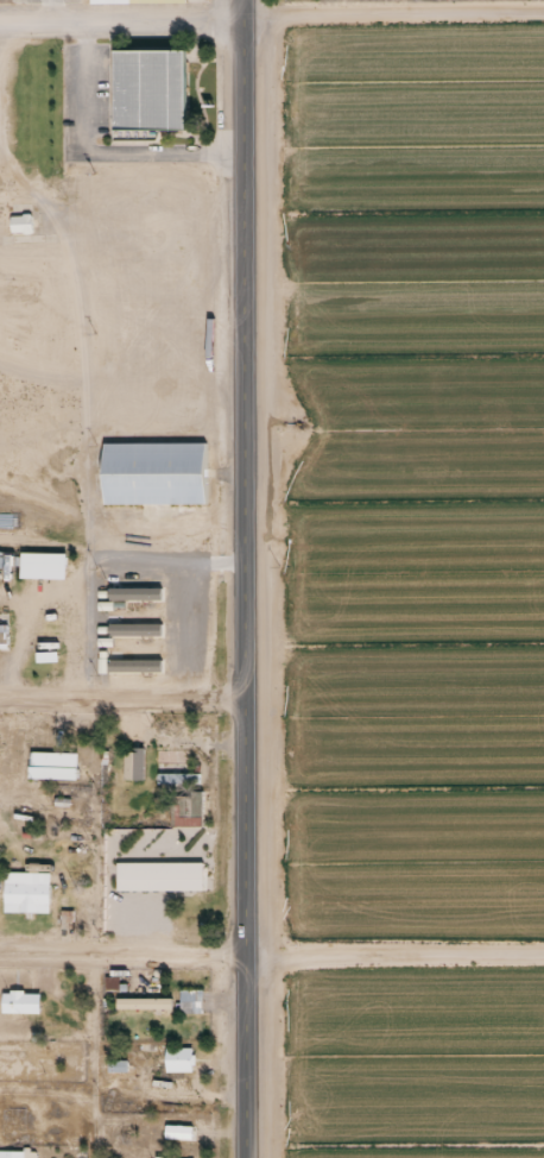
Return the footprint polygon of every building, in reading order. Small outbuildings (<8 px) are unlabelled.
[(115,57),(115,136),(189,136),(189,57),(115,57)] [(30,232),(30,216),(9,216),(9,232),(30,232)] [(102,435),(102,501),(208,499),(208,434),(102,435)] [(19,545),(19,568),(68,569),(67,543),(19,545)] [(0,551),(0,567),(12,567),(12,551),(0,551)] [(107,575),(108,596),(164,594),(163,574),(107,575)] [(108,612),(109,631),(164,631),(163,610),(108,612)] [(109,644),(109,667),(160,665),(159,644),(109,644)] [(30,743),(27,772),(80,774),(80,745),(30,743)] [(122,779),(143,779),(143,748),(122,748),(122,779)] [(157,786),(175,786),(175,824),(200,824),(200,773),(157,773),(157,786)] [(116,852),(115,873),(205,873),(205,854),(116,852)] [(5,863),(4,906),(51,907),(52,864),(5,863)] [(8,981),(8,986),(2,986),(1,1006),(39,1007),(39,986),(24,984),(24,981),(8,981)] [(179,1012),(201,1012),(201,990),(179,990),(179,1012)] [(191,1047),(164,1047),(164,1072),(191,1072),(191,1047)] [(164,1139),(191,1139),(191,1126),(164,1126),(164,1139)] [(38,1147),(36,1144),(31,1144),(31,1139),(23,1138),(23,1143),(0,1143),(0,1157),(37,1157),(38,1147)]
